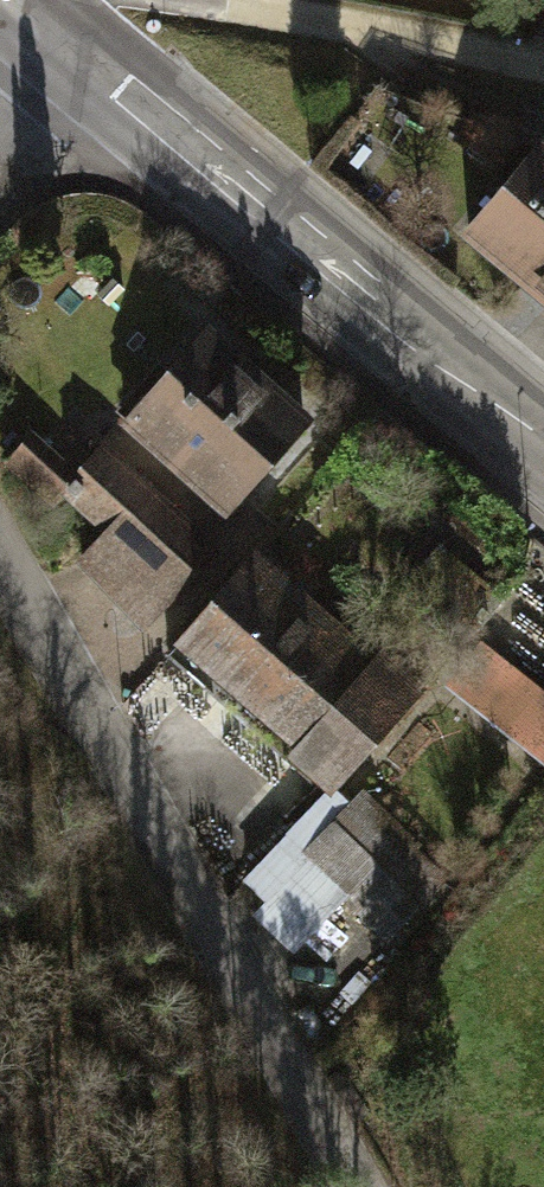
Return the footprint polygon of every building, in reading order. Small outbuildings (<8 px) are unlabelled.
[(536,146),(468,228),(543,291),(543,152),(536,146)] [(203,336),(125,423),(224,512),(303,424),(203,336)] [(145,626),(213,550),(100,448),(75,477),(31,435),(8,461),(54,504),(66,491),(108,529),(82,559),(145,626)] [(266,541),(167,653),(326,792),(334,784),(423,683),(383,649),(373,660),(306,602),(319,587),(266,541)] [(499,602),(458,566),(430,598),(438,606),(435,610),(459,630),(462,626),(471,634),(499,602)] [(459,682),(543,749),(543,703),(486,656),(480,657),(459,682)] [(332,840),(361,809),(334,784),(326,792),(249,879),(306,928),(345,886),(343,884),(360,866),(332,840)] [(436,877),(361,809),(332,840),(360,866),(343,884),(345,886),(390,927),(436,877)]
